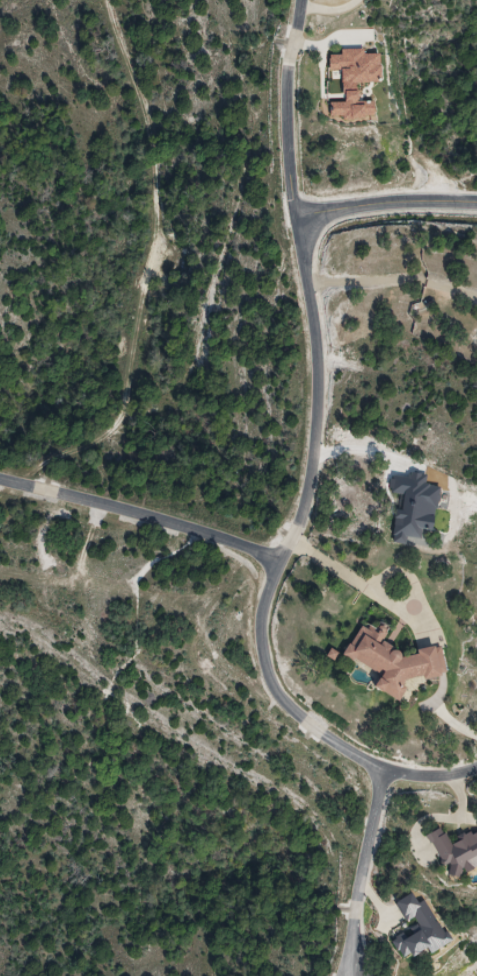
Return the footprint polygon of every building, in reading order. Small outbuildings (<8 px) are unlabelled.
[(346,657),(381,676),(382,682),(378,689),(402,703),(409,690),(408,682),(426,680),(427,681),(445,679),(444,667),(445,665),(444,649),(422,651),(419,657),(410,658),(385,644),(384,631),(374,632),(363,626),(346,657)] [(452,845),(443,828),(430,834),(453,879),(476,867),(476,832),(452,845)]
